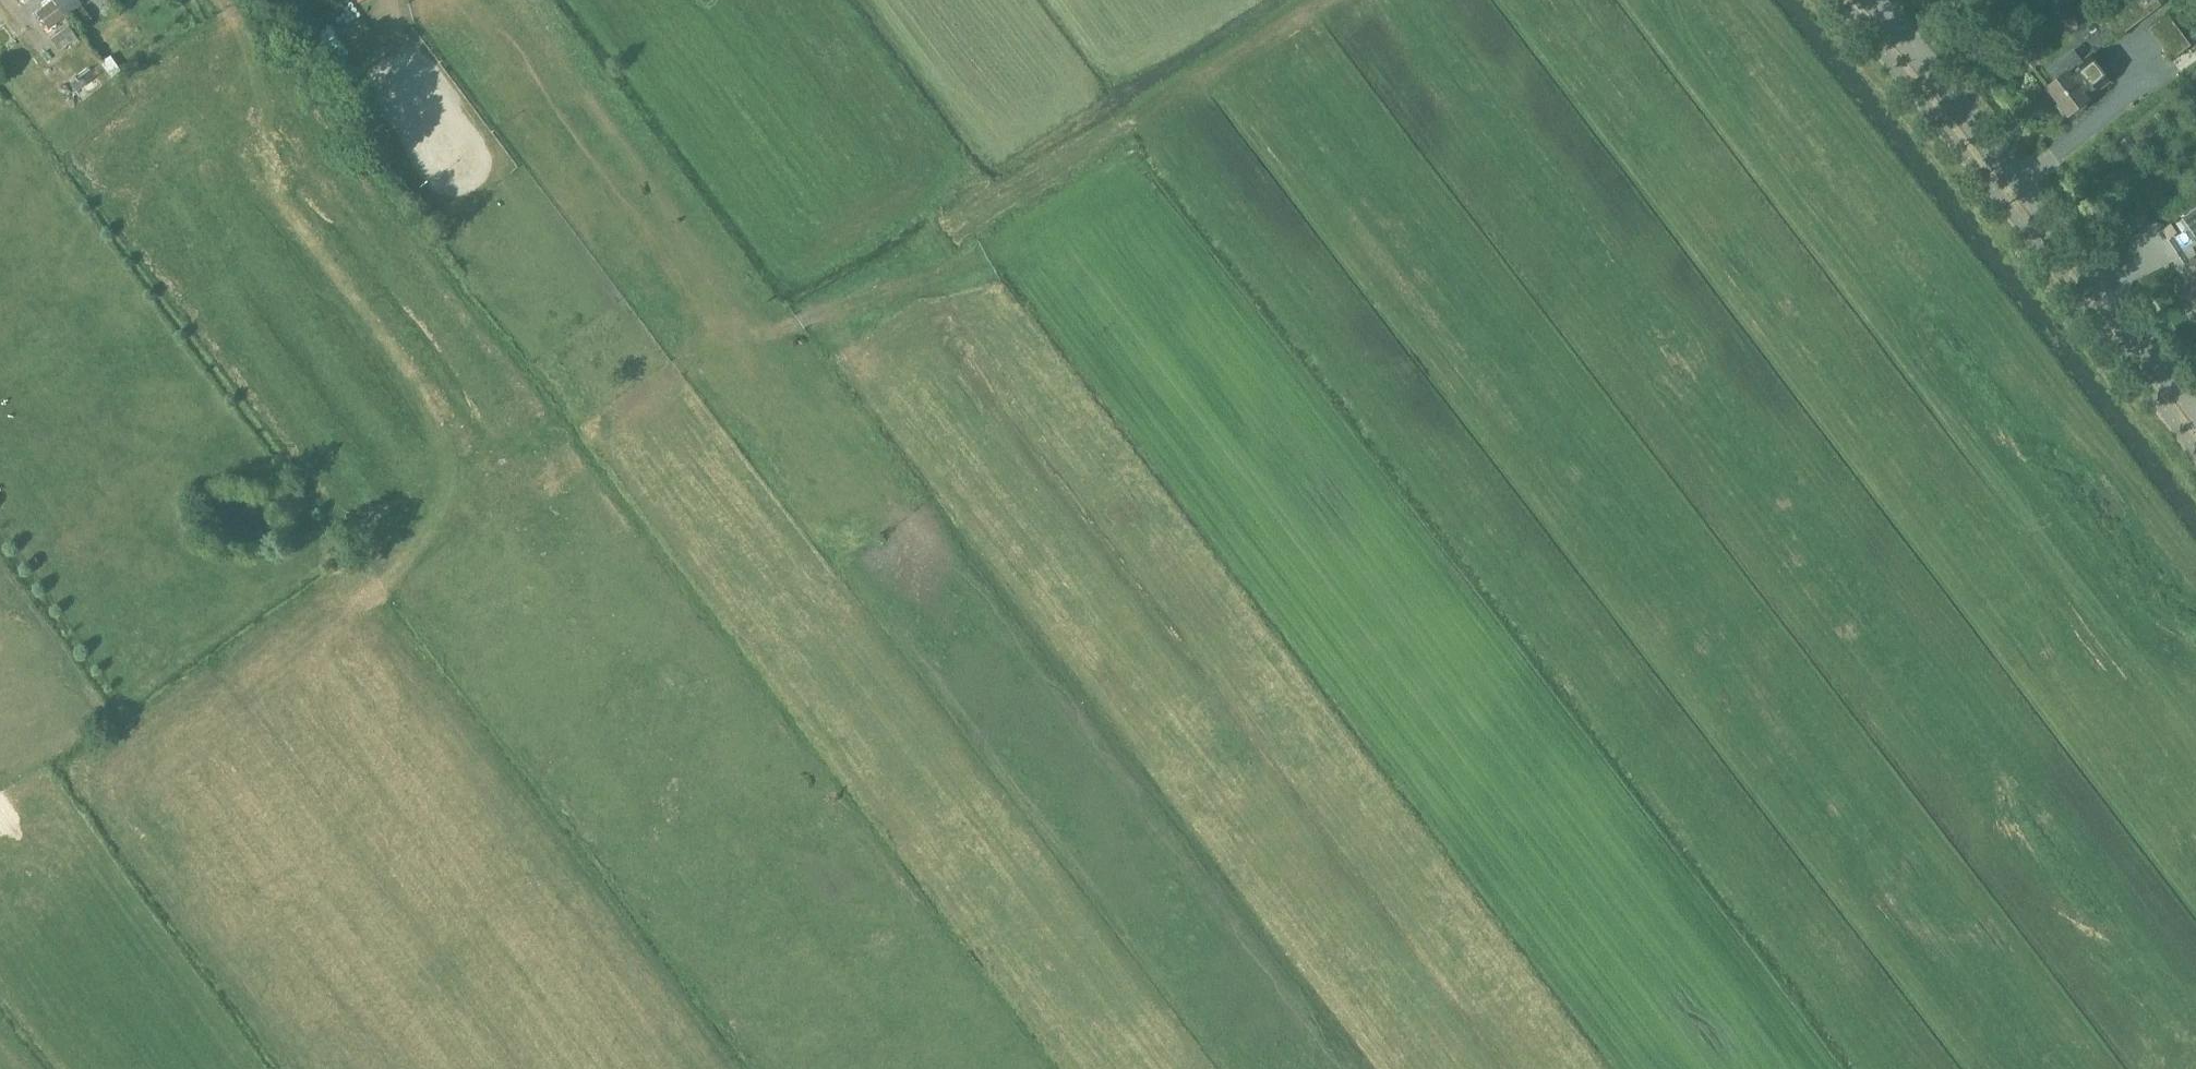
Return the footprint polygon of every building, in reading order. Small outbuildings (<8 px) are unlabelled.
[(52,1),(37,12),(49,29),(66,17),(53,0),(51,0),(52,1)] [(66,17),(81,6),(77,0),(53,0),(66,17)] [(2115,11),(2128,28),(2143,17),(2159,5),(2160,7),(2162,6),(2157,0),(2130,0),(2115,11)] [(74,17),(82,28),(92,21),(83,10),(74,17)] [(11,39),(0,25),(0,47),(11,39)] [(68,26),(51,39),(60,52),(77,39),(68,26)] [(2183,34),(2166,46),(2174,56),(2171,58),(2172,60),(2191,45),(2183,34)] [(2049,72),(2057,82),(2049,89),(2070,116),(2090,101),(2089,100),(2110,84),(2090,57),(2081,64),(2073,53),(2049,72)] [(101,63),(111,77),(121,71),(111,56),(101,63)] [(94,69),(72,75),(77,93),(99,86),(94,69)] [(2182,219),(2195,238),(2195,209),(2182,219)] [(2136,217),(2142,224),(2145,221),(2140,214),(2136,217)] [(2185,289),(2195,305),(2195,281),(2185,289)]
